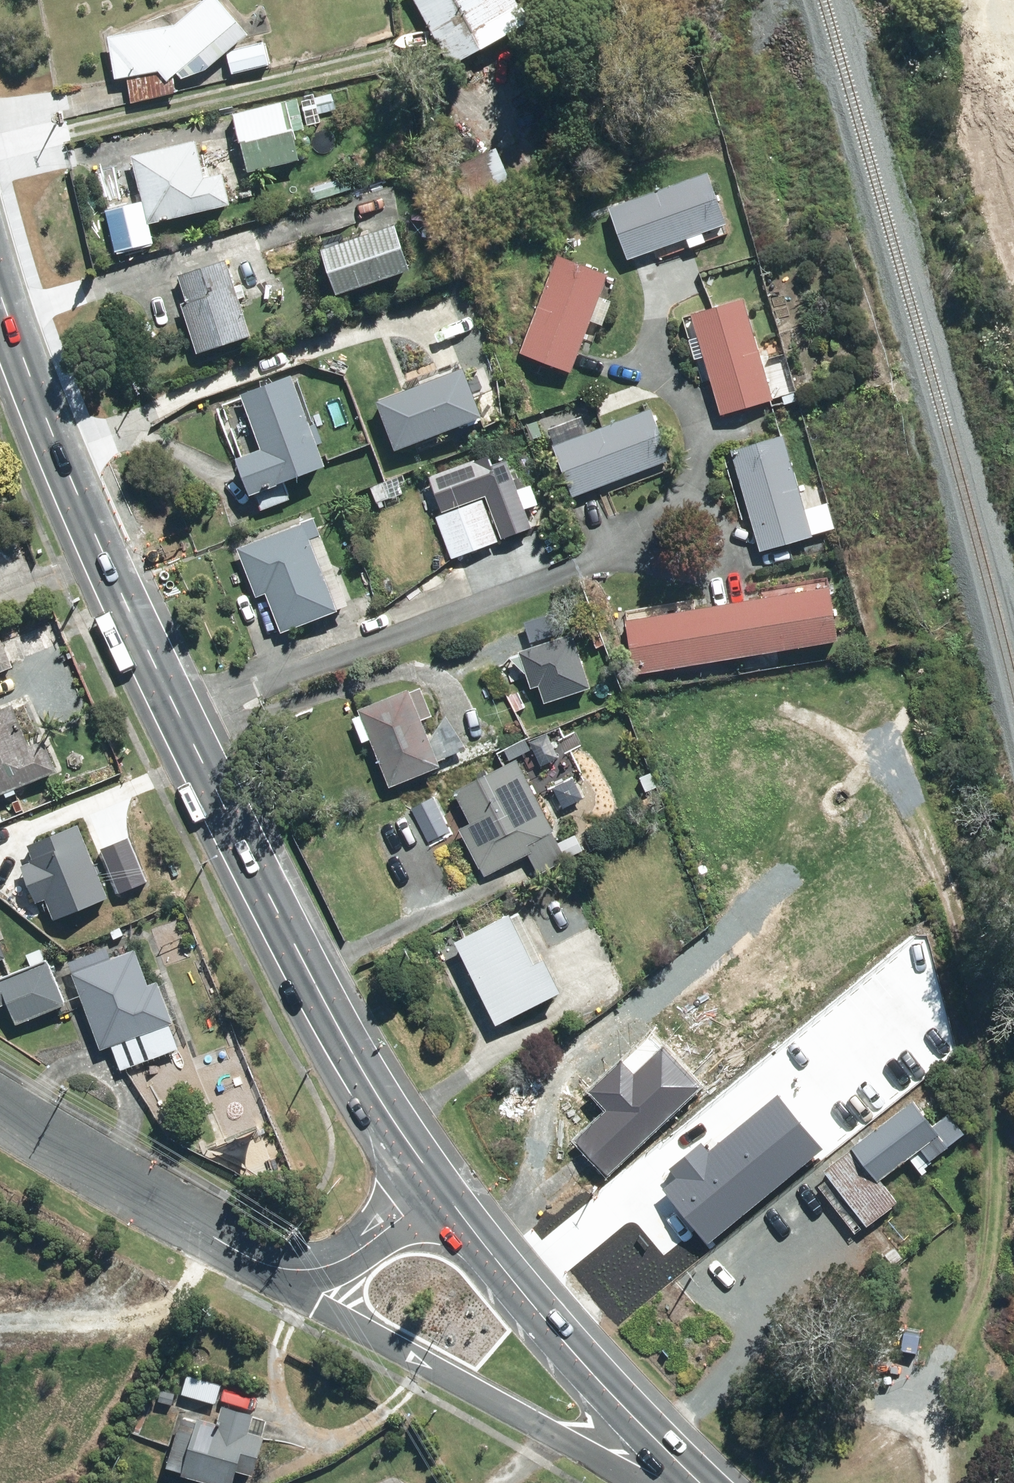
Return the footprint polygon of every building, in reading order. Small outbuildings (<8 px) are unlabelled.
[(120,79),(120,81),(162,73),(172,84),(177,79),(179,78),(182,75),(186,80),(208,73),(231,53),(234,50),(252,35),(222,0),(211,0),(180,27),(172,28),(113,39),(120,79)] [(456,70),(511,40),(502,23),(527,10),(521,0),(418,0),(456,70)] [(235,75),(274,66),(269,46),(231,55),(235,75)] [(289,106),(288,104),(237,115),(251,176),(302,164),(295,135),(307,133),(300,104),(289,106)] [(156,247),(152,227),(235,208),(228,177),(208,182),(200,145),(135,159),(145,205),(111,213),(121,255),(156,247)] [(705,236),(730,227),(712,178),(614,213),(632,263),(690,242),(694,251),(708,246),(705,236)] [(404,230),(328,254),(343,299),(418,275),(404,230)] [(562,259),(523,357),(573,377),(611,278),(562,259)] [(244,302),(251,300),(247,287),(238,290),(230,264),(183,279),(191,305),(181,308),(184,318),(189,317),(202,357),(256,340),(244,302)] [(747,304),(696,318),(725,418),(775,404),(747,304)] [(268,328),(272,339),(284,335),(280,323),(268,328)] [(268,456),(243,465),(255,499),(258,498),(264,513),(294,502),(288,487),(332,471),(324,448),(330,446),(323,429),(315,431),(297,380),(247,398),(268,456)] [(463,382),(377,414),(396,464),(482,432),(463,382)] [(654,413),(557,449),(576,500),(673,464),(654,413)] [(528,428),(533,442),(543,439),(538,424),(528,428)] [(806,426),(794,430),(797,439),(809,435),(806,426)] [(786,439),(736,454),(765,556),(816,541),(786,439)] [(485,505),(498,547),(531,536),(509,468),(476,479),(485,505)] [(498,551),(484,509),(438,524),(452,566),(498,551)] [(352,610),(319,524),(242,553),(260,601),(269,597),(285,638),(342,616),(341,614),(352,610)] [(836,594),(733,609),(741,662),(844,647),(836,594)] [(733,609),(631,624),(639,677),(741,662),(733,609)] [(0,647),(0,677),(15,671),(4,645),(0,647)] [(433,743),(426,724),(435,720),(424,693),(413,698),(412,694),(361,713),(364,720),(356,723),(365,747),(375,743),(393,792),(444,773),(441,764),(468,752),(449,720),(433,743)] [(61,775),(48,745),(33,751),(15,709),(0,716),(0,801),(61,775)] [(556,836),(559,835),(524,763),(459,795),(475,828),(464,833),(487,880),(533,857),(543,877),(570,864),(556,836)] [(80,830),(32,851),(37,864),(23,870),(39,906),(48,902),(58,925),(111,902),(80,830)] [(517,919),(461,947),(501,1031),(568,998),(551,964),(546,966),(541,969),(517,919)] [(12,969),(0,942),(0,975),(12,969)] [(72,966),(103,1054),(113,1050),(122,1075),(180,1054),(172,1029),(176,1028),(175,1025),(179,1024),(166,985),(151,991),(138,956),(109,966),(105,955),(96,958),(100,969),(88,973),(84,961),(72,966)] [(702,974),(665,1002),(680,1021),(645,1049),(673,1086),(717,1052),(734,1075),(793,1030),(742,964),(712,987),(702,974)] [(0,986),(0,1013),(12,1009),(20,1028),(67,1010),(50,966),(0,986)] [(227,1049),(232,1063),(245,1059),(239,1044),(227,1049)] [(681,1176),(668,1186),(713,1241),(828,1148),(783,1092),(713,1149),(706,1141),(674,1167),(681,1176)] [(902,1204),(884,1180),(914,1157),(916,1160),(922,1168),(934,1159),(935,1161),(970,1134),(955,1114),(938,1127),(919,1101),(827,1170),(832,1176),(821,1184),(858,1233),(869,1224),(872,1227),(902,1204)] [(176,1396),(163,1389),(158,1399),(171,1406),(176,1396)] [(184,1473),(221,1482),(236,1482),(240,1469),(257,1473),(267,1435),(264,1435),(267,1421),(254,1417),(255,1414),(225,1406),(220,1423),(200,1418),(199,1422),(184,1418),(171,1466),(185,1469),(184,1473)]
